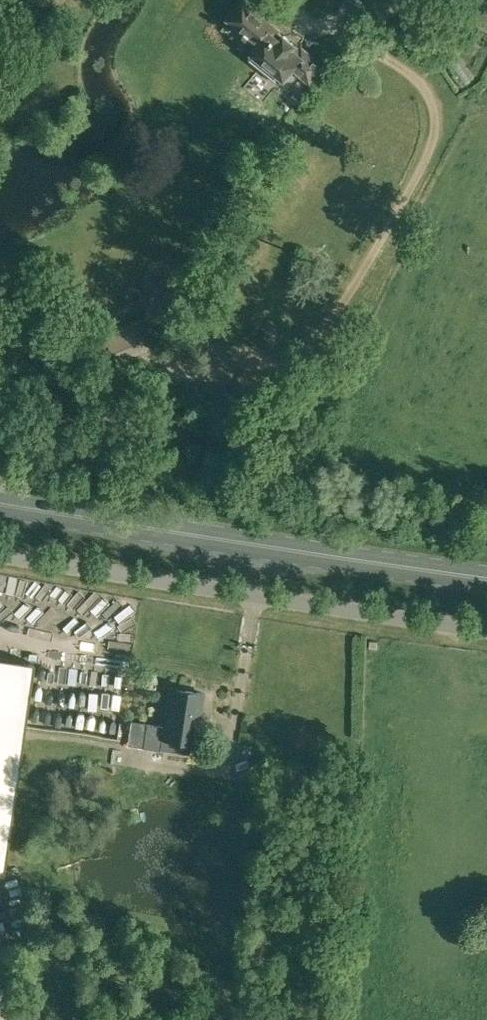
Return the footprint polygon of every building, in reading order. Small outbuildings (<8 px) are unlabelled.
[(262,42),(252,54),(250,57),(278,80),(292,63),(309,77),(320,64),(249,7),(237,22),(262,42)] [(157,281),(142,316),(164,325),(179,290),(157,281)] [(148,343),(138,321),(104,336),(113,358),(148,343)] [(80,595),(71,600),(81,617),(90,611),(80,595)] [(31,726),(41,666),(0,659),(0,781),(22,784),(28,749),(31,726)] [(127,740),(31,726),(28,749),(46,752),(47,749),(64,751),(65,743),(127,753),(127,749),(143,751),(144,746),(160,748),(160,747),(189,751),(191,740),(196,740),(203,691),(169,685),(163,724),(131,719),(127,740)] [(78,693),(74,715),(92,718),(95,696),(78,693)]
